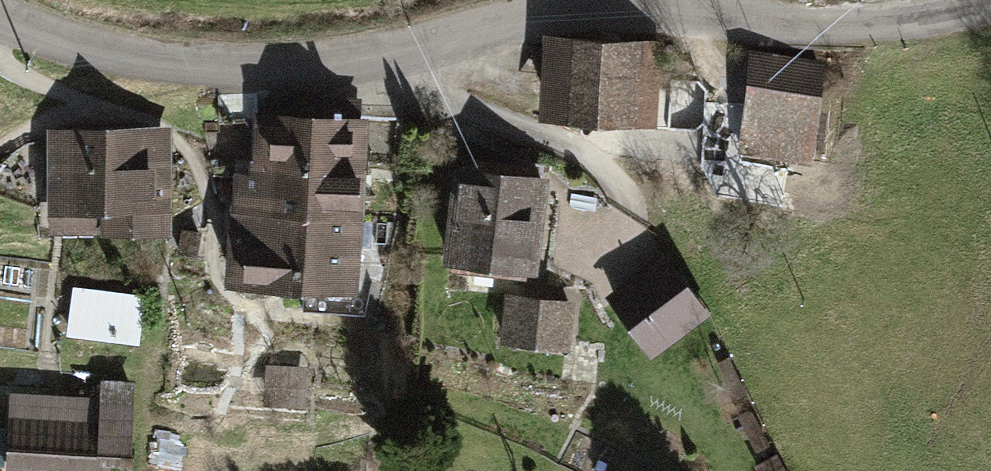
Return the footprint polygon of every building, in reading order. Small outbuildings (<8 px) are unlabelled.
[(662,39),(541,33),(537,118),(658,124),(662,39)] [(749,48),(735,159),(812,169),(825,58),(749,48)] [(223,286),(361,290),(367,112),(360,112),(361,97),(272,95),(272,111),(248,110),(246,170),(227,169),(223,286)] [(171,125),(46,125),(46,234),(171,234),(171,125)] [(451,163),(441,259),(537,269),(547,174),(537,173),(538,163),(465,155),(464,164),(451,163)] [(665,254),(607,297),(652,358),(710,315),(665,254)] [(144,294),(72,287),(67,337),(139,344),(144,294)] [(573,299),(504,292),(499,342),(568,349),(573,299)] [(8,391),(5,470),(132,470),(136,380),(99,379),(99,395),(8,391)]
